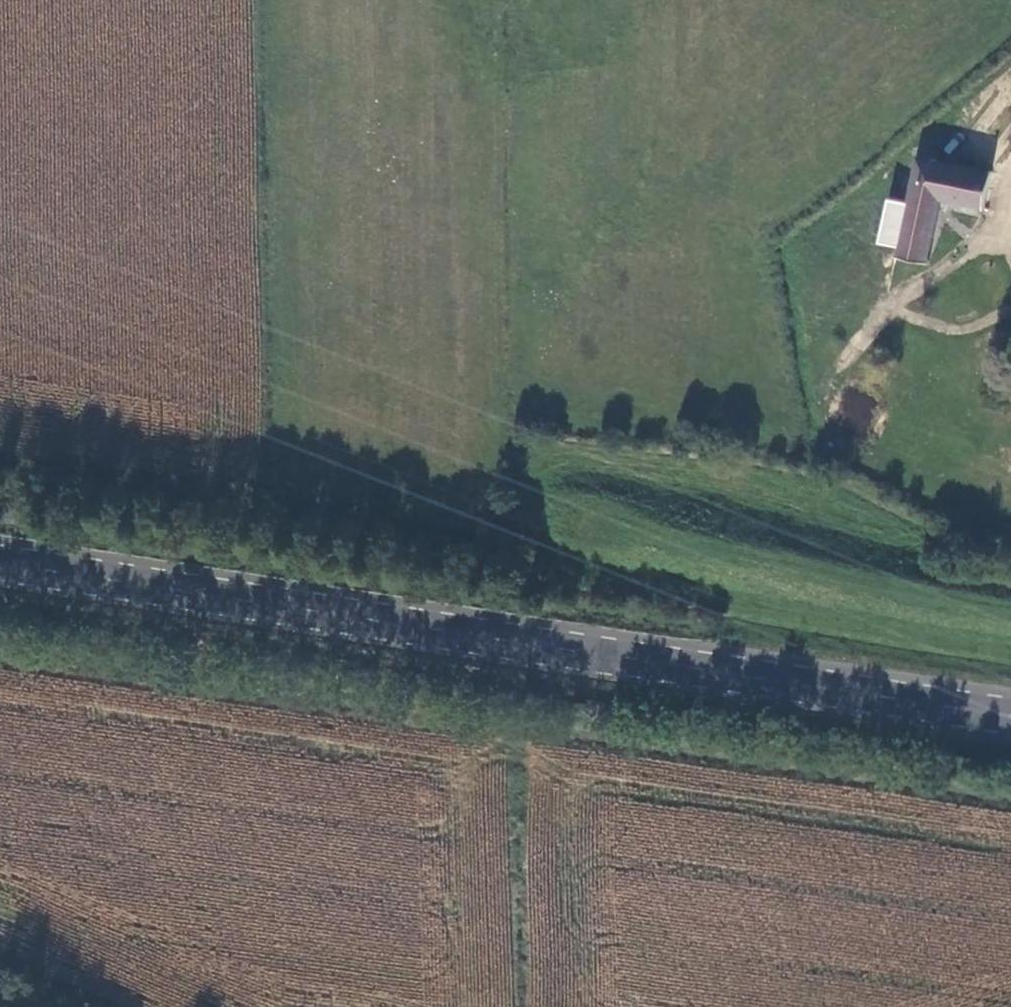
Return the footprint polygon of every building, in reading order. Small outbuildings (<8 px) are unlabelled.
[(909,202),(884,198),(877,241),(901,245),(899,256),(928,262),(941,201),(988,210),(996,176),(918,163),(909,202)]
